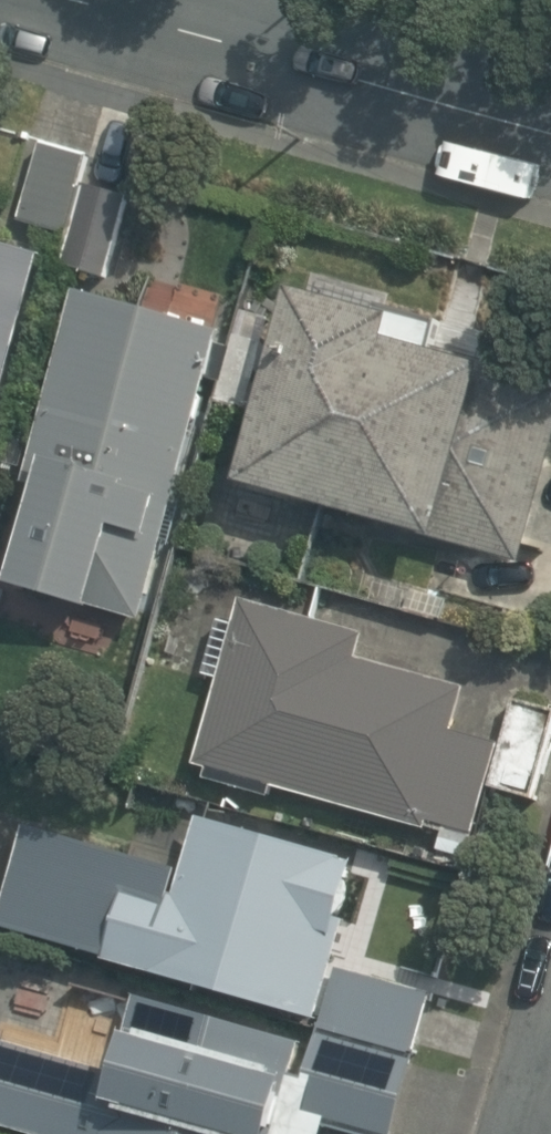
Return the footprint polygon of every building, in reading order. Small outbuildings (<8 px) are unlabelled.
[(58,260),(107,273),(129,194),(79,180),(87,152),(40,139),(19,217),(67,230),(58,260)] [(46,254),(3,243),(10,218),(0,216),(0,425),(46,254)] [(524,563),(550,463),(550,378),(476,357),(481,340),(297,289),(243,485),(524,563)] [(142,621),(222,333),(78,293),(25,486),(38,490),(12,585),(142,621)] [(221,390),(253,399),(268,343),(236,334),(221,390)] [(366,636),(242,602),(236,625),(221,621),(204,679),(221,684),(197,768),(212,772),(208,784),(271,801),(275,787),(444,835),(440,849),(468,856),(501,741),(455,728),(466,688),(360,658),(366,636)] [(540,802),(550,761),(550,708),(520,700),(495,789),(540,802)] [(321,1025),(419,1052),(436,990),(341,964),(353,921),(343,919),(360,860),(203,816),(189,866),(31,823),(1,930),(323,1019),(321,1025)] [(32,1133),(323,1133),(327,1121),(375,1133),(396,1133),(418,1059),(317,1031),(304,1078),(294,1075),(304,1040),(142,994),(118,1077),(0,1043),(0,1125),(32,1133)]
